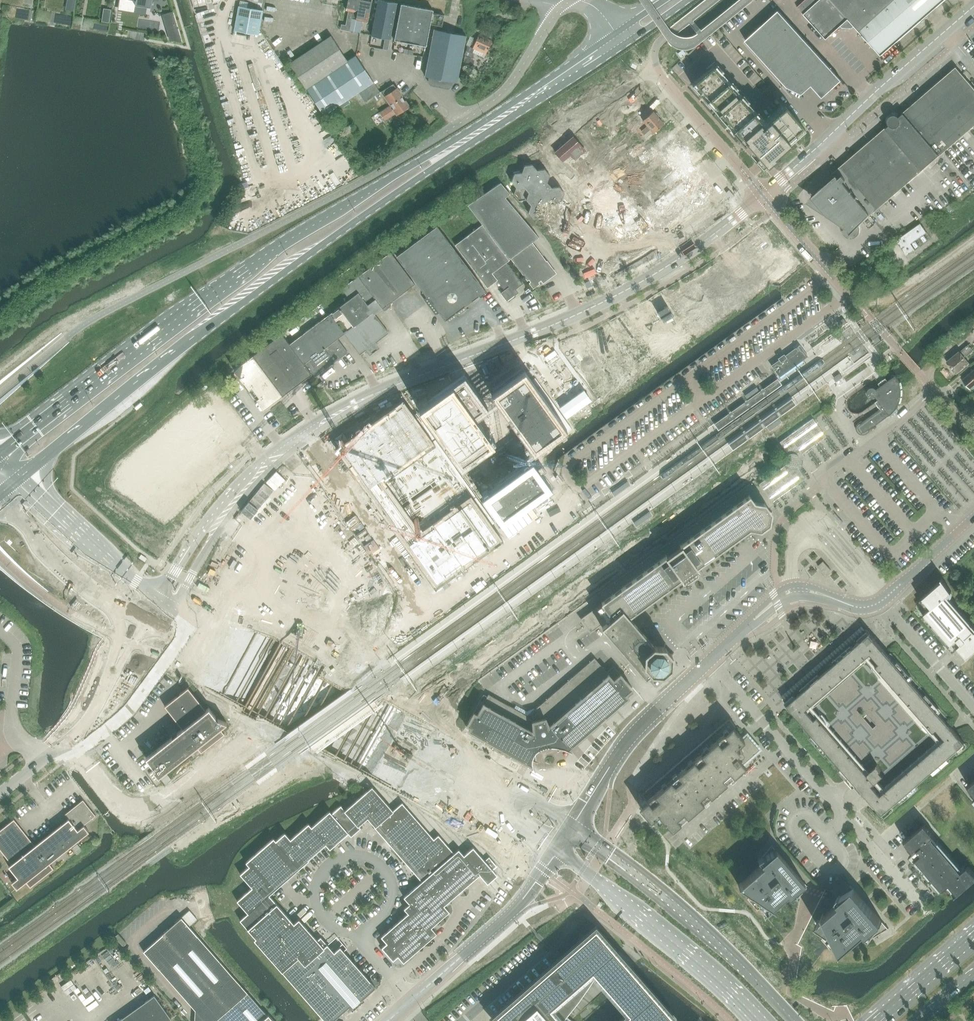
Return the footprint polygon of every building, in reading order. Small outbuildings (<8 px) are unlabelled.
[(119,7),(134,9),(135,5),(136,5),(137,3),(150,5),(150,7),(151,7),(152,0),(120,0),(119,7)] [(346,10),(348,10),(345,25),(341,24),(340,29),(347,31),(353,32),(360,0),(348,0),(346,10)] [(353,32),(359,33),(362,16),(361,15),(361,13),(368,14),(371,0),(360,0),(353,32)] [(382,0),(378,0),(371,35),(390,39),(397,3),(382,0)] [(826,39),(841,26),(842,28),(852,28),(854,26),(881,56),(945,0),(806,0),(797,8),(826,39)] [(234,29),(258,34),(263,9),(239,4),(234,29)] [(425,46),(429,28),(430,24),(442,26),(444,14),(432,12),(432,10),(431,10),(431,9),(430,9),(429,9),(426,9),(426,8),(425,8),(420,8),(420,7),(419,7),(418,7),(415,7),(415,6),(414,6),(413,6),(401,4),(394,40),(396,40),(396,41),(397,40),(400,41),(401,41),(401,42),(402,41),(406,42),(407,43),(408,42),(413,43),(425,46)] [(104,8),(102,21),(109,22),(111,9),(104,8)] [(802,94),(812,86),(823,97),(842,80),(779,11),(746,41),(788,87),(802,94)] [(181,42),(172,12),(163,15),(170,40),(181,42)] [(466,35),(434,29),(425,76),(430,77),(430,81),(431,84),(448,87),(450,85),(451,81),(456,82),(466,35)] [(478,35),(473,48),(474,49),(486,54),(491,41),(478,35)] [(289,64),(306,88),(347,61),(331,36),(289,64)] [(474,49),(473,48),(468,46),(465,54),(470,56),(474,49)] [(347,61),(306,88),(323,115),(358,92),(364,102),(380,92),(373,83),(373,82),(356,55),(347,61)] [(474,57),(470,56),(465,55),(462,69),(472,71),(474,57)] [(841,231),(842,233),(842,234),(843,234),(844,236),(845,237),(846,238),(847,238),(849,239),(850,239),(851,239),(852,239),(853,239),(854,238),(855,238),(856,237),(857,237),(857,236),(858,236),(858,235),(859,234),(859,233),(859,232),(860,231),(860,230),(860,229),(859,228),(859,227),(859,226),(858,226),(858,224),(867,217),(868,218),(938,159),(973,128),(973,88),(956,67),(922,96),(901,114),(902,115),(900,117),(898,115),(895,114),(893,115),(893,114),(894,113),(893,113),(893,114),(892,115),(889,118),(888,118),(887,118),(887,119),(888,119),(889,118),(888,120),(888,123),(890,125),(888,127),(887,126),(878,134),(879,134),(872,140),(871,140),(832,174),(834,173),(836,176),(818,191),(840,217),(836,221),(837,223),(841,231)] [(709,69),(694,82),(717,107),(720,110),(720,111),(742,136),(743,136),(746,139),(745,140),(746,141),(749,143),(748,143),(749,144),(752,147),(751,147),(752,148),(753,148),(755,150),(755,151),(758,154),(763,160),(764,161),(765,163),(766,161),(768,159),(769,159),(770,158),(769,158),(772,155),(773,156),(774,155),(773,154),(776,152),(777,152),(777,151),(780,149),(781,148),(784,145),(784,146),(785,145),(785,144),(788,142),(789,141),(792,138),(792,139),(793,138),(792,138),(795,135),(796,136),(797,135),(796,134),(799,132),(800,132),(800,131),(803,128),(803,129),(804,128),(803,127),(802,126),(802,125),(784,105),(766,121),(763,117),(756,122),(749,115),(749,114),(742,107),(742,106),(735,99),(735,98),(731,94),(724,86),(724,85),(717,78),(716,77),(709,69)] [(391,105),(388,107),(383,110),(388,118),(396,113),(397,114),(408,106),(401,96),(396,88),(396,89),(393,84),(382,91),(391,105)] [(639,84),(610,105),(668,182),(614,221),(635,249),(701,200),(703,198),(706,195),(708,192),(709,190),(709,187),(709,183),(708,179),(707,177),(639,84)] [(602,118),(506,188),(576,272),(586,264),(596,278),(623,257),(572,188),(625,149),(602,118)] [(370,280),(328,310),(370,367),(416,333),(403,317),(422,303),(450,341),(494,309),(466,270),(485,256),(527,314),(571,281),(520,213),(522,212),(502,184),(371,281),(370,280)] [(896,240),(901,247),(907,255),(916,248),(911,242),(927,231),(921,222),(911,229),(901,237),(896,240)] [(613,319),(557,358),(578,385),(703,294),(721,319),(757,294),(755,291),(768,282),(745,250),(735,258),(732,255),(622,332),(613,319)] [(877,269),(873,272),(879,278),(882,275),(877,269)] [(289,344),(312,373),(315,376),(334,362),(333,359),(336,357),(337,359),(347,352),(338,342),(334,337),(341,332),(343,335),(344,334),(330,314),(328,315),(316,324),(292,342),(289,344)] [(312,373),(289,344),(282,334),(234,370),(264,410),(312,374),(312,373)] [(947,362),(956,374),(969,363),(965,358),(973,350),(969,345),(960,352),(960,351),(947,362)] [(787,358),(784,354),(778,358),(779,360),(773,364),(774,366),(772,367),(778,375),(783,372),(784,373),(793,366),(792,365),(801,358),(796,351),(787,358)] [(963,380),(971,389),(973,387),(973,371),(963,380)] [(875,397),(878,401),(888,415),(890,414),(891,413),(894,410),(895,409),(896,408),(896,407),(897,405),(898,404),(899,401),(899,400),(900,398),(900,396),(900,394),(900,392),(900,391),(900,389),(900,387),(899,385),(897,381),(894,376),(876,389),(877,390),(877,391),(877,392),(877,393),(877,394),(877,395),(876,395),(876,396),(875,397)] [(456,386),(418,414),(495,522),(497,524),(551,485),(531,457),(571,428),(537,380),(529,386),(524,381),(517,386),(513,389),(506,393),(509,396),(505,399),(501,396),(493,402),(483,390),(474,396),(467,387),(461,392),(456,386)] [(316,385),(321,391),(326,387),(322,381),(316,385)] [(874,397),(875,397),(876,396),(876,395),(877,395),(877,394),(877,393),(877,392),(877,391),(877,390),(876,389),(876,388),(874,387),(873,387),(872,387),(871,387),(870,387),(869,388),(868,388),(868,389),(868,390),(867,390),(867,391),(867,392),(867,393),(867,394),(868,395),(869,396),(869,397),(870,397),(871,397),(872,398),(873,398),(874,397)] [(888,415),(878,401),(876,403),(880,409),(859,424),(858,425),(858,426),(857,427),(857,428),(857,429),(858,429),(858,430),(858,431),(859,431),(860,432),(861,432),(862,433),(863,433),(864,432),(888,415)] [(402,405),(341,449),(436,582),(497,539),(488,527),(495,522),(418,414),(417,413),(410,417),(402,405)] [(785,463),(786,464),(786,465),(787,466),(788,466),(788,467),(789,467),(790,467),(791,467),(792,467),(793,467),(794,467),(795,467),(796,466),(798,469),(799,468),(800,468),(800,467),(801,466),(802,466),(802,464),(802,463),(803,463),(803,462),(803,461),(803,460),(803,459),(802,458),(802,457),(802,456),(800,454),(825,436),(813,420),(812,418),(779,442),(787,455),(786,456),(786,457),(785,458),(785,459),(785,460),(785,462),(785,463)] [(786,465),(786,464),(759,483),(772,502),(806,478),(799,468),(798,469),(796,466),(795,467),(794,467),(793,467),(792,467),(791,467),(790,467),(789,467),(788,467),(788,466),(787,466),(786,465)] [(601,602),(612,616),(626,616),(685,573),(686,574),(687,574),(688,574),(689,574),(690,574),(691,573),(691,572),(691,571),(691,570),(691,569),(749,527),(760,529),(768,523),(770,513),(764,505),(755,503),(749,495),(601,602)] [(355,553),(362,563),(370,557),(363,548),(355,553)] [(818,566),(826,575),(831,570),(824,561),(818,566)] [(951,643),(954,641),(967,657),(973,650),(973,630),(945,596),(951,591),(942,578),(941,578),(942,580),(923,597),(931,607),(924,613),(951,643)] [(653,646),(626,616),(612,616),(602,626),(641,672),(645,677),(646,676),(645,675),(648,673),(651,670),(652,670),(662,671),(669,664),(669,663),(670,663),(671,663),(672,662),(673,661),(673,660),(673,659),(673,658),(673,657),(672,656),(671,656),(670,655),(670,654),(663,647),(653,646)] [(958,735),(866,629),(783,700),(857,785),(882,814),(964,742),(958,735)] [(528,758),(532,760),(532,759),(532,758),(532,757),(533,756),(533,754),(534,754),(534,753),(535,752),(535,751),(536,750),(537,750),(539,749),(540,748),(542,747),(545,746),(547,745),(550,745),(552,745),(555,745),(557,745),(559,746),(560,746),(563,747),(566,745),(632,687),(621,675),(614,666),(609,670),(607,672),(594,657),(527,715),(488,694),(477,714),(474,712),(467,724),(528,758)] [(218,719),(209,707),(206,710),(188,687),(164,706),(182,729),(145,757),(154,769),(152,770),(158,777),(196,746),(201,752),(224,733),(220,728),(227,722),(218,719)] [(734,728),(735,727),(729,718),(730,718),(729,718),(640,795),(641,796),(641,795),(642,801),(645,807),(655,816),(658,813),(671,829),(742,768),(740,766),(759,749),(747,735),(743,738),(734,728)] [(372,787),(345,810),(358,826),(367,818),(375,826),(374,827),(421,881),(403,897),(413,908),(381,937),(386,943),(381,947),(393,960),(398,956),(403,962),(436,933),(431,927),(449,911),(444,905),(479,874),(487,883),(497,875),(492,870),(497,866),(492,860),(487,864),(473,847),(464,855),(458,849),(454,853),(438,835),(433,839),(402,803),(393,811),(372,787)] [(89,831),(83,825),(95,815),(83,800),(65,814),(68,818),(34,845),(13,819),(0,830),(0,851),(10,863),(11,864),(8,866),(17,878),(11,882),(16,889),(25,882),(30,887),(53,869),(49,863),(89,831)] [(345,810),(341,805),(331,813),(329,811),(311,826),(308,823),(290,839),(284,832),(275,840),(273,838),(245,862),(249,866),(240,874),(252,887),(236,900),(247,913),(240,920),(255,938),(254,939),(325,1020),(332,1020),(350,1005),(354,1008),(362,1001),(361,1000),(375,987),(340,947),(334,952),(320,937),(317,940),(298,919),(293,923),(269,895),(308,860),(325,844),(330,849),(348,833),(351,837),(360,828),(358,826),(345,810)] [(947,886),(949,883),(957,892),(955,895),(973,879),(973,871),(968,865),(962,869),(961,871),(932,837),(934,835),(925,824),(905,841),(918,856),(916,858),(943,889),(947,886)] [(738,884),(751,893),(756,899),(763,913),(764,913),(763,913),(787,892),(790,889),(794,893),(798,891),(807,885),(807,884),(806,885),(803,881),(804,881),(803,881),(775,849),(776,849),(775,848),(772,845),(772,844),(759,860),(762,864),(739,884),(738,884)] [(817,923),(816,924),(828,931),(836,942),(842,953),(842,952),(865,932),(871,938),(871,939),(889,928),(888,927),(888,928),(882,921),(882,920),(854,888),(853,888),(851,885),(851,884),(850,884),(848,887),(841,896),(844,900),(817,923)] [(210,1020),(274,1020),(248,992),(182,917),(163,933),(163,934),(144,951),(197,1012),(204,1012),(210,1019),(210,1020)] [(561,955),(557,958),(551,963),(493,1013),(488,1017),(491,1020),(571,1020),(570,1020),(564,1015),(593,978),(624,1013),(615,1020),(671,1020),(676,1017),(595,924),(583,935),(580,933),(578,939),(561,955)] [(171,1019),(154,995),(118,1020),(168,1020),(171,1019)]
